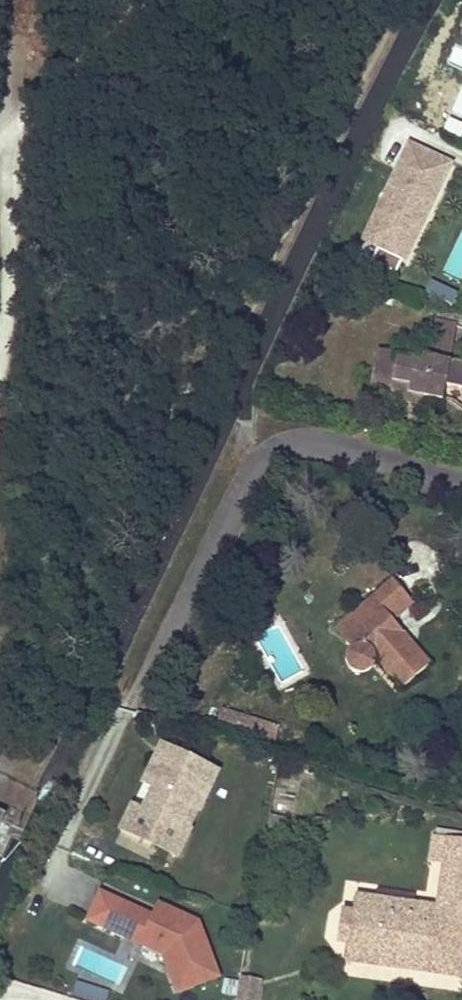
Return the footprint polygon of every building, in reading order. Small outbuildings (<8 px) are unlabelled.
[(453,110),(461,114),(461,91),(453,110)] [(445,129),(460,136),(461,133),(461,123),(451,117),(445,129)] [(446,165),(405,146),(361,242),(401,261),(446,165)] [(392,351),(378,397),(414,408),(418,397),(432,401),(451,407),(457,390),(461,392),(461,336),(446,331),(437,360),(434,369),(413,362),(414,357),(392,351)] [(432,401),(418,397),(414,408),(429,412),(432,401)] [(343,636),(353,647),(352,648),(350,651),(349,653),(348,656),(348,660),(349,662),(350,665),(352,667),(353,669),(356,671),(359,672),(361,672),(365,672),(368,671),(372,670),(374,668),(375,666),(377,663),(377,661),(400,689),(431,664),(395,620),(416,603),(395,578),(374,596),(381,603),(343,636)] [(381,603),(374,596),(336,628),(343,636),(381,603)] [(221,708),(217,722),(267,737),(272,723),(221,708)] [(163,745),(156,761),(183,773),(185,769),(203,777),(179,828),(190,833),(219,772),(163,745)] [(183,773),(156,761),(146,781),(156,786),(145,811),(134,806),(123,828),(180,855),(190,833),(179,828),(203,777),(185,769),(183,773)] [(445,830),(442,835),(428,833),(425,858),(439,859),(434,907),(355,895),(353,909),(348,941),(347,957),(456,970),(461,922),(461,832),(445,830)] [(160,903),(154,915),(102,892),(89,921),(165,956),(179,993),(222,977),(201,922),(160,903)] [(353,909),(338,908),(334,939),(348,941),(353,909)] [(241,976),(240,981),(237,996),(237,999),(258,999),(261,979),(241,976)] [(237,996),(240,981),(226,978),(223,994),(237,996)] [(80,984),(77,995),(94,999),(109,999),(111,993),(80,984)]
